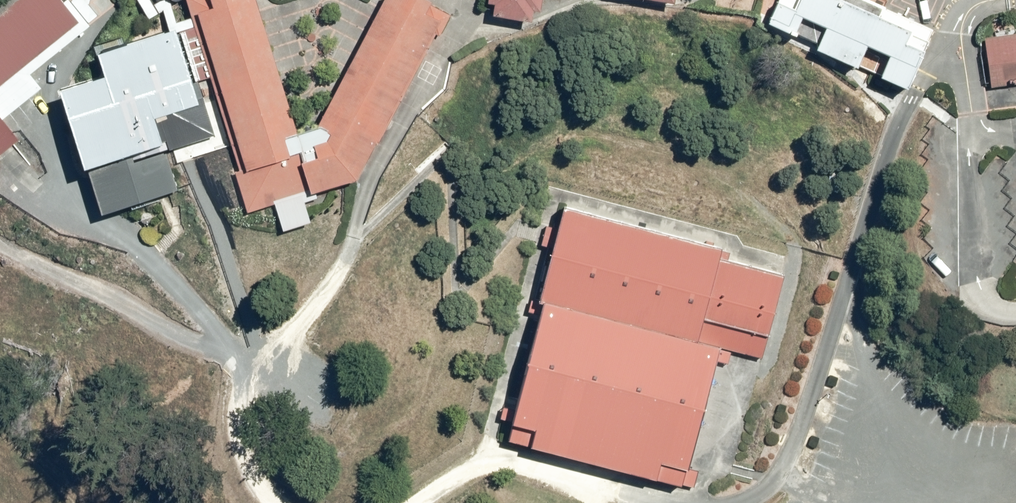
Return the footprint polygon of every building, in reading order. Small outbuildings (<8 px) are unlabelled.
[(0,15),(0,156),(18,141),(2,121),(42,89),(31,75),(91,26),(89,24),(99,16),(86,0),(73,0),(70,2),(69,0),(68,0),(63,4),(61,0),(19,0),(0,15)] [(256,0),(186,0),(195,28),(180,33),(195,83),(199,82),(211,78),(240,171),(235,173),(247,214),(274,205),(283,233),(311,224),(305,203),(318,199),(317,194),(356,182),(434,34),(440,37),(452,16),(435,7),(432,12),(428,10),(432,3),(426,0),(384,0),(318,126),(297,133),(256,0)] [(487,5),(494,6),(493,11),(492,17),(531,24),(533,13),(540,14),(542,0),(488,0),(487,5)] [(884,9),(865,0),(779,0),(767,26),(795,39),(796,36),(818,46),(816,52),(857,70),(859,66),(881,76),(880,79),(907,92),(924,53),(906,45),(911,34),(880,19),(884,9)] [(933,30),(884,9),(880,19),(911,34),(906,45),(924,53),(933,30)] [(195,83),(180,33),(177,34),(176,31),(98,56),(105,78),(59,93),(83,171),(91,169),(93,176),(90,177),(100,217),(179,191),(167,151),(173,149),(165,124),(210,109),(205,93),(203,94),(199,82),(195,83)] [(985,39),(992,88),(1015,84),(1015,35),(985,39)] [(706,245),(564,209),(558,229),(547,226),(544,236),(542,246),(553,249),(539,303),(532,301),(529,312),(540,315),(515,410),(504,407),(500,420),(512,423),(511,427),(512,427),(508,442),(530,448),(530,449),(655,482),(656,481),(681,487),(681,485),(695,488),(699,472),(688,469),(716,362),(728,365),(731,353),(719,350),(720,348),(762,359),(784,276),(728,262),(730,253),(721,251),(721,250),(713,248),(714,243),(707,241),(706,245)]
